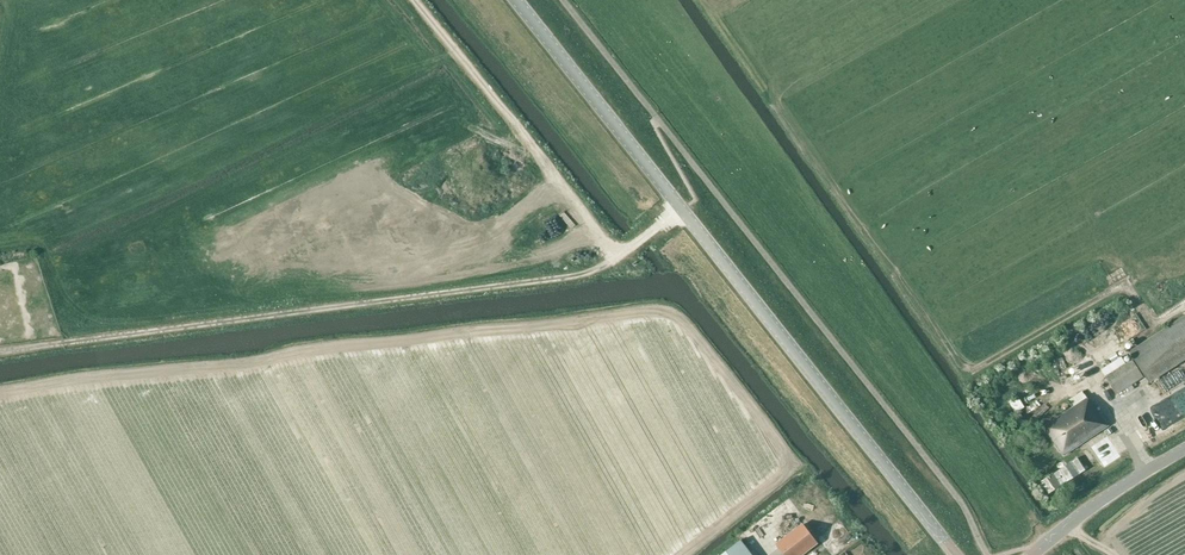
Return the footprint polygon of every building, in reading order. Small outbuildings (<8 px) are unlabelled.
[(1132,359),(1106,376),(1117,394),(1128,387),(1132,385),(1144,377),(1132,359)] [(1075,406),(1045,426),(1064,456),(1108,426),(1095,405),(1093,406),(1088,398),(1075,406)] [(817,543),(803,525),(777,544),(786,554),(802,554),(817,543)] [(722,554),(753,554),(741,540),(722,554)]
